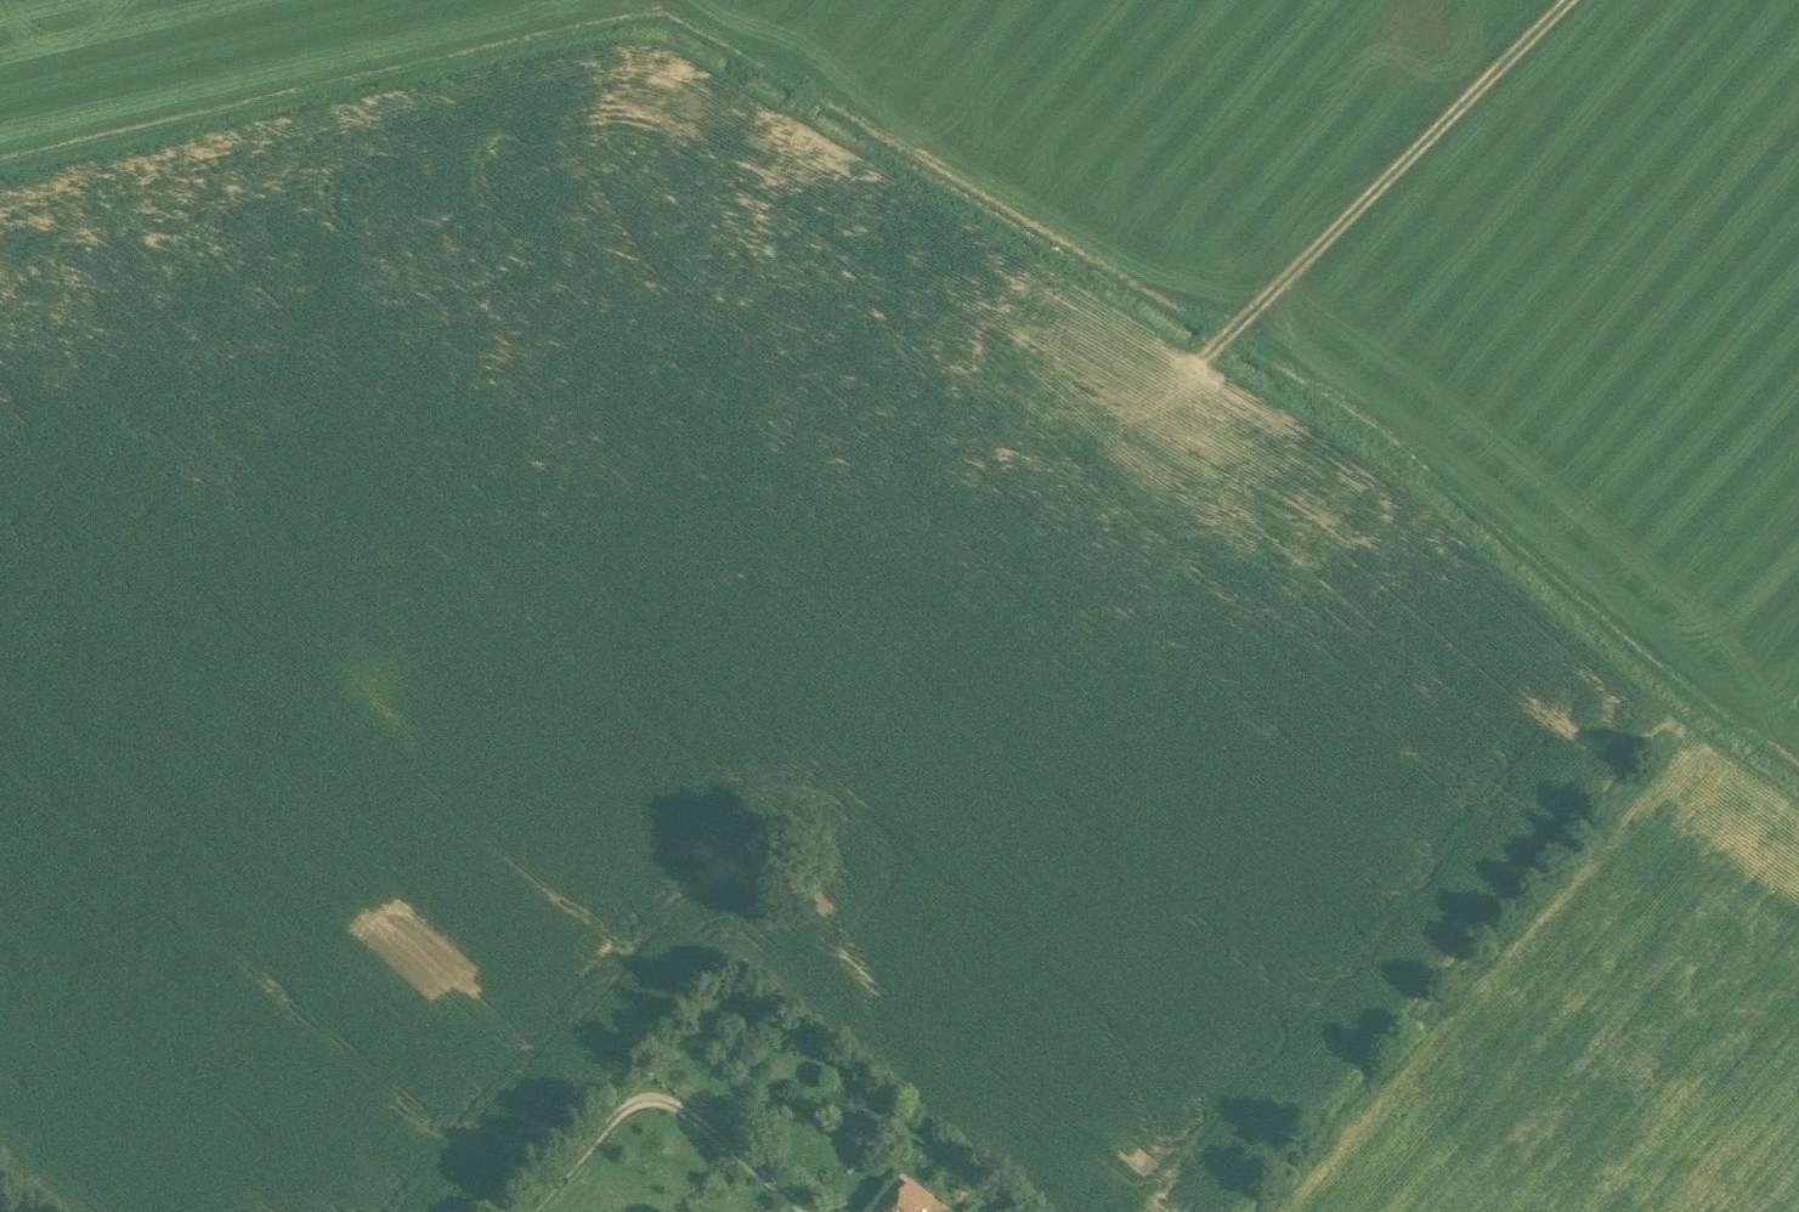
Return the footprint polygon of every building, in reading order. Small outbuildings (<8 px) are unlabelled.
[(910,1182),(888,1211),(949,1211),(910,1182)]
